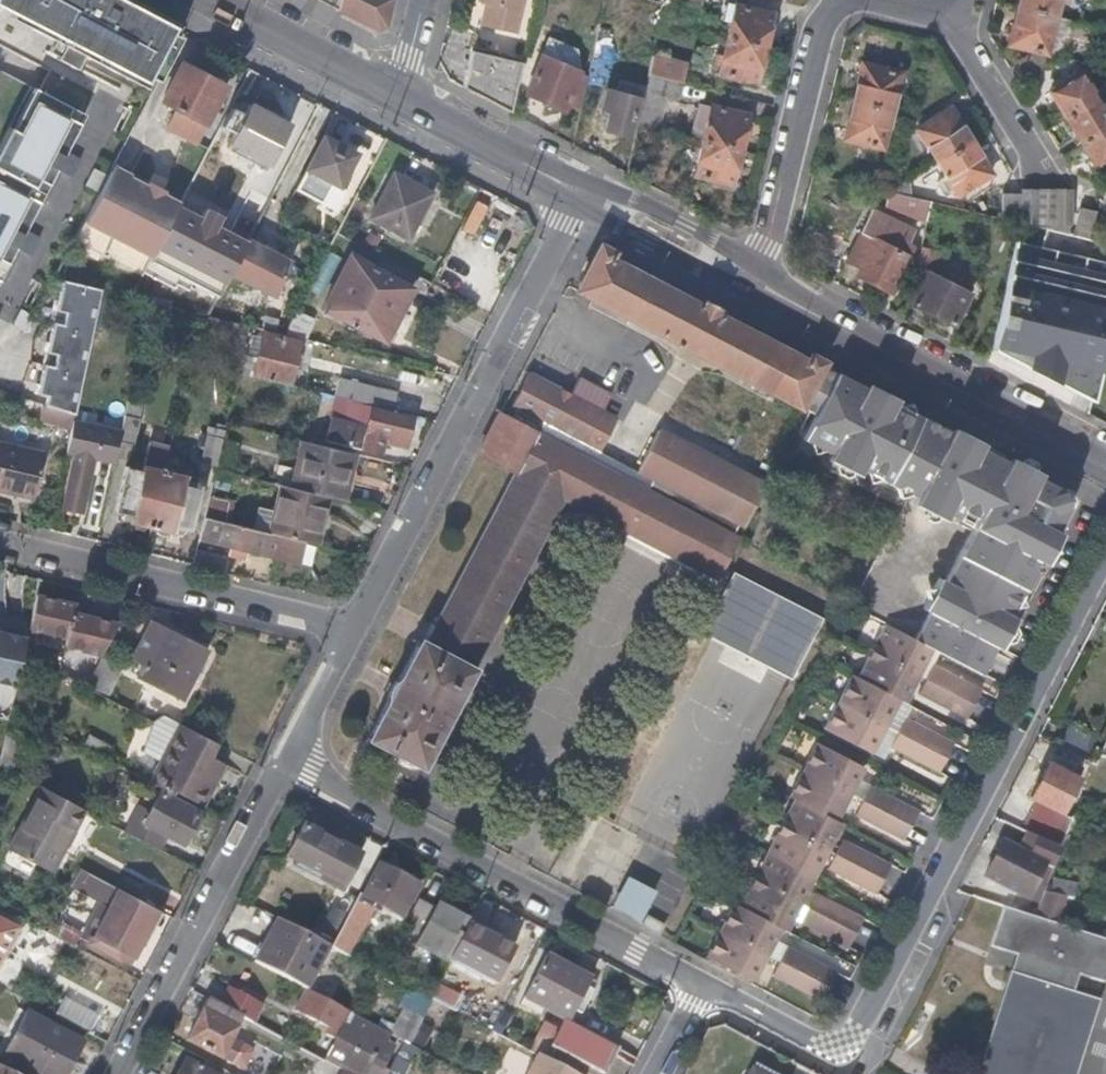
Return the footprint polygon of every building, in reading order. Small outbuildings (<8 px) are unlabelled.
[(177,37),(143,18),(145,12),(121,0),(0,0),(0,8),(8,13),(12,6),(32,16),(26,27),(35,32),(117,73),(121,63),(154,80),(177,37)] [(371,29),(382,26),(388,0),(339,0),(337,10),(371,29)] [(482,0),(478,25),(512,32),(520,0),(479,0),(482,0)] [(1015,6),(1054,16),(1058,0),(1017,0),(1015,6)] [(725,40),(762,48),(770,14),(733,5),(725,40)] [(659,23),(672,26),(676,10),(663,6),(659,23)] [(1054,16),(1015,6),(1006,44),(1031,51),(1045,54),(1047,50),(1055,52),(1059,36),(1064,32),(1067,19),(1054,16)] [(670,37),(672,26),(659,23),(658,27),(657,34),(670,37)] [(470,50),(461,87),(509,113),(525,47),(471,33),(467,50),(470,50)] [(566,104),(578,110),(586,78),(580,76),(576,50),(549,38),(525,94),(563,112),(566,104)] [(754,82),(762,48),(725,40),(716,74),(754,82)] [(1013,62),(1023,79),(1049,65),(1045,54),(1031,51),(1013,62)] [(648,71),(647,75),(675,82),(679,64),(651,57),(648,71)] [(193,148),(225,86),(180,63),(162,102),(173,108),(162,131),(193,148)] [(627,137),(632,138),(635,124),(642,95),(647,75),(648,71),(637,68),(631,90),(639,93),(627,137)] [(851,103),(889,111),(897,77),(860,68),(851,103)] [(1065,116),(1074,131),(1082,145),(1090,158),(1096,168),(1105,161),(1105,110),(1097,97),(1082,72),(1049,91),(1057,104),(1065,116)] [(635,124),(656,129),(662,97),(676,101),(681,84),(675,82),(647,75),(642,95),(635,124)] [(603,130),(627,137),(639,93),(631,90),(609,83),(601,110),(607,112),(603,130)] [(5,268),(16,249),(30,257),(39,241),(23,233),(56,170),(72,178),(80,162),(64,154),(80,124),(66,117),(72,107),(40,90),(18,132),(9,127),(2,142),(11,146),(0,167),(0,267),(5,268)] [(266,165),(287,123),(248,102),(225,144),(266,165)] [(700,141),(738,150),(746,115),(696,102),(688,137),(700,141)] [(881,145),(889,111),(851,103),(843,136),(881,145)] [(935,161),(968,139),(947,105),(915,129),(935,161)] [(635,124),(632,138),(653,144),(656,129),(635,124)] [(340,190),(356,154),(326,137),(298,193),(326,208),(336,187),(340,190)] [(989,171),(968,139),(935,161),(944,174),(933,182),(943,197),(954,190),(957,193),(989,171)] [(729,185),(738,150),(700,141),(692,176),(729,185)] [(98,191),(106,174),(93,167),(85,185),(98,191)] [(176,210),(177,209),(158,197),(156,200),(143,193),(145,190),(126,179),(124,182),(108,171),(106,174),(98,191),(72,242),(141,279),(149,263),(176,210)] [(410,238),(434,194),(395,173),(371,217),(410,238)] [(888,193),(910,199),(907,180),(888,193)] [(1037,223),(1038,191),(1020,190),(1019,194),(1018,222),(1037,223)] [(1056,223),(1055,191),(1038,191),(1037,223),(1056,223)] [(1073,224),(1071,191),(1055,191),(1056,223),(1073,224)] [(925,219),(929,202),(910,199),(888,193),(886,207),(925,219)] [(1003,219),(1018,222),(1019,194),(1003,193),(1003,219)] [(870,208),(859,230),(874,238),(908,256),(913,246),(906,242),(912,228),(870,208)] [(1074,236),(1088,239),(1095,211),(1080,208),(1074,230),(1074,236)] [(199,222),(176,210),(149,263),(217,298),(230,274),(244,245),(213,229),(219,218),(205,211),(199,222)] [(874,238),(859,230),(844,259),(857,267),(874,238)] [(874,238),(857,267),(854,275),(890,293),(908,256),(874,238)] [(291,262),(247,239),(244,245),(230,274),(273,296),(291,262)] [(1089,399),(1105,328),(1105,262),(1013,240),(989,349),(1089,399)] [(802,408),(825,363),(811,356),(808,362),(720,316),(723,309),(704,300),(700,307),(610,259),(614,251),(599,244),(578,290),(689,349),(802,408)] [(918,248),(913,269),(924,271),(930,272),(934,251),(918,248)] [(382,344),(411,289),(358,262),(359,257),(352,254),(321,311),(382,344)] [(930,272),(924,271),(908,302),(952,325),(969,289),(960,284),(958,287),(930,272)] [(75,411),(101,290),(60,281),(52,314),(63,317),(60,326),(50,324),(43,356),(54,358),(52,370),(42,368),(36,393),(48,395),(46,405),(75,411)] [(144,319),(194,330),(197,315),(148,303),(144,319)] [(27,334),(36,318),(21,310),(13,326),(27,334)] [(244,342),(247,327),(207,318),(197,315),(194,330),(244,342)] [(241,353),(244,342),(194,330),(192,340),(241,353)] [(240,375),(288,387),(297,344),(261,335),(260,340),(251,338),(245,360),(248,361),(248,365),(254,366),(253,372),(241,369),(240,375)] [(744,524),(764,485),(658,430),(637,471),(648,477),(647,480),(618,464),(593,451),(612,419),(598,411),(607,395),(575,377),(567,393),(525,370),(507,403),(513,407),(506,419),(498,415),(478,453),(514,472),(424,643),(420,640),(402,675),(394,683),(387,690),(385,696),(387,704),(367,740),(391,750),(397,760),(402,763),(409,766),(415,765),(421,767),(563,496),(654,544),(717,577),(733,545),(737,538),(730,534),(737,521),(744,524)] [(967,544),(1008,463),(912,413),(840,375),(838,379),(824,371),(804,411),(818,418),(799,458),(900,510),(848,607),(876,622),(887,603),(873,596),(915,516),(967,544)] [(332,397),(393,412),(397,393),(335,379),(332,397)] [(144,402),(126,399),(119,432),(116,444),(134,448),(144,402)] [(404,450),(411,422),(369,412),(364,430),(330,421),(325,443),(380,457),(383,444),(404,450)] [(116,444),(119,432),(72,421),(65,454),(73,456),(60,511),(79,515),(92,459),(112,464),(116,444)] [(214,467),(223,430),(204,425),(202,435),(205,435),(202,451),(199,464),(214,467)] [(205,435),(202,435),(197,434),(194,449),(202,451),(205,435)] [(161,473),(167,444),(147,439),(141,464),(134,463),(133,469),(124,467),(113,512),(122,514),(120,523),(148,529),(161,473)] [(341,501),(354,454),(299,440),(288,489),(326,497),(341,501)] [(43,452),(0,441),(0,489),(33,497),(43,452)] [(1075,497),(1008,463),(967,544),(915,516),(873,596),(887,603),(876,622),(888,628),(935,653),(981,677),(1074,499),(1075,497)] [(161,473),(148,529),(170,535),(171,526),(188,530),(199,486),(190,484),(191,477),(184,475),(183,478),(161,473)] [(280,538),(316,546),(326,497),(288,489),(275,486),(270,511),(253,508),(247,530),(280,538)] [(202,519),(196,541),(275,559),(280,538),(247,530),(202,519)] [(821,617),(732,572),(702,633),(791,677),(821,617)] [(88,608),(35,594),(27,629),(99,659),(100,657),(117,623),(96,618),(87,616),(88,608)] [(97,610),(88,608),(87,616),(96,618),(97,610)] [(191,680),(196,670),(206,651),(148,622),(136,647),(151,655),(150,658),(146,656),(136,675),(181,699),(191,680)] [(935,653),(888,628),(859,681),(852,678),(826,730),(873,755),(901,703),(907,707),(935,653)] [(25,637),(0,632),(0,683),(15,686),(22,653),(25,637)] [(100,657),(99,659),(85,686),(96,692),(111,664),(112,663),(100,657)] [(124,672),(111,664),(96,692),(108,698),(113,688),(116,690),(124,672)] [(201,673),(196,670),(191,680),(196,683),(201,673)] [(969,724),(983,696),(936,670),(921,698),(969,724)] [(8,721),(0,758),(0,763),(13,770),(29,718),(10,707),(8,721)] [(939,777),(955,749),(908,723),(893,751),(939,777)] [(209,756),(215,745),(177,724),(146,780),(202,811),(226,765),(209,756)] [(838,823),(866,771),(818,746),(791,798),(795,801),(740,907),(734,904),(705,957),(752,982),(781,930),(788,933),(843,826),(838,823)] [(1028,796),(1040,803),(1057,812),(1079,771),(1050,754),(1028,796)] [(85,810),(40,785),(14,836),(59,860),(85,810)] [(904,844),(919,815),(870,790),(856,819),(904,844)] [(141,825),(157,832),(180,845),(187,832),(195,816),(197,813),(159,792),(141,825)] [(1057,812),(1040,803),(1034,813),(1052,823),(1057,812)] [(195,816),(187,832),(192,835),(200,819),(195,816)] [(1032,816),(1024,832),(1060,849),(1066,833),(1032,816)] [(126,832),(151,845),(157,832),(141,825),(132,819),(126,832)] [(338,889),(358,852),(303,822),(287,853),(319,871),(316,878),(338,889)] [(59,860),(14,836),(7,850),(52,873),(59,860)] [(875,898),(890,868),(843,843),(827,872),(875,898)] [(1033,886),(1042,869),(1032,864),(1035,860),(1011,848),(1007,854),(998,849),(986,872),(1003,880),(1000,886),(1017,895),(1024,882),(1033,886)] [(400,916),(417,883),(378,862),(362,895),(400,916)] [(144,925),(152,909),(79,870),(71,886),(99,902),(106,906),(86,945),(121,963),(123,957),(132,961),(149,927),(144,925)] [(625,874),(608,907),(640,924),(657,891),(625,874)] [(1049,893),(1065,896),(1072,897),(1073,887),(1050,884),(1049,893)] [(1032,917),(1053,924),(1065,896),(1049,893),(1043,892),(1032,917)] [(846,950),(861,922),(814,895),(800,924),(846,950)] [(466,923),(469,918),(439,901),(436,907),(418,897),(405,923),(422,931),(417,941),(448,958),(466,923)] [(106,906),(99,902),(79,942),(86,945),(106,906)] [(372,911),(356,902),(332,945),(348,954),(372,911)] [(1098,1002),(1067,992),(1072,973),(1090,978),(1091,977),(1103,981),(1105,970),(1105,940),(1053,924),(1032,917),(1002,907),(993,934),(994,935),(991,947),(1003,951),(1003,952),(1019,956),(1013,976),(1007,974),(977,1073),(1076,1073),(1098,1002)] [(640,924),(660,935),(665,924),(646,913),(640,924)] [(328,945),(275,917),(252,961),(304,988),(328,945)] [(15,930),(0,922),(0,960),(7,947),(15,930)] [(494,982),(512,948),(505,944),(508,939),(499,934),(496,939),(466,923),(448,958),(494,982)] [(21,934),(15,930),(7,947),(13,951),(21,934)] [(819,1002),(834,974),(785,948),(771,977),(819,1002)] [(524,996),(549,1008),(572,1021),(576,1011),(581,1014),(593,988),(589,985),(591,979),(546,954),(524,996)] [(129,967),(132,961),(123,957),(121,963),(129,967)] [(390,1034),(304,988),(293,1010),(327,1027),(324,1033),(336,1039),(324,1062),(344,1072),(348,1073),(385,1073),(388,1069),(402,1040),(390,1034)] [(241,1018),(252,1023),(260,1007),(228,990),(220,1006),(241,1018)] [(545,1017),(549,1008),(524,996),(520,1004),(545,1017)] [(220,1006),(206,998),(185,1040),(240,1068),(246,1065),(252,1053),(250,1048),(230,1038),(241,1018),(220,1006)] [(407,1043),(421,1018),(403,1009),(390,1034),(402,1040),(407,1043)] [(10,1059),(33,1015),(23,1010),(1,1054),(10,1059)] [(511,1014),(502,1010),(491,1031),(500,1036),(511,1014)] [(33,1015),(10,1059),(38,1073),(73,1073),(88,1044),(33,1015)] [(618,1048),(565,1019),(560,1028),(544,1059),(574,1073),(604,1073),(618,1048)] [(545,1020),(529,1051),(538,1056),(544,1059),(560,1028),(545,1020)] [(426,1046),(435,1029),(422,1022),(412,1039),(426,1046)] [(417,1048),(407,1043),(402,1040),(388,1069),(398,1073),(405,1073),(417,1048)] [(538,1056),(529,1073),(574,1073),(544,1059),(538,1056)] [(217,1073),(202,1065),(199,1070),(183,1061),(175,1073),(216,1073),(217,1073)] [(755,1063),(750,1073),(775,1073),(755,1063)]
